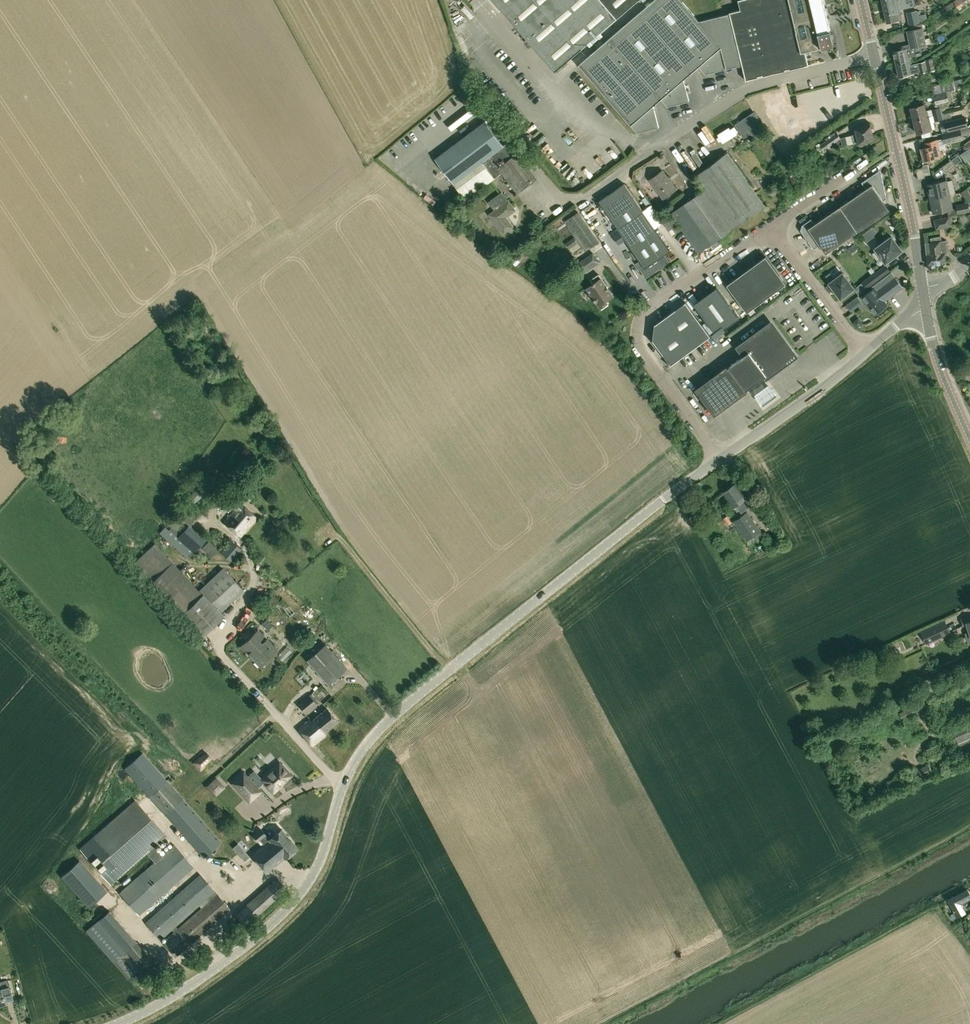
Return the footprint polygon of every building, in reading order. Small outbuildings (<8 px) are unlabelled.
[(601,0),(494,0),(555,72),(617,18),(601,0)] [(690,101),(684,79),(699,66),(706,73),(727,68),(727,66),(742,63),(746,80),(809,65),(806,50),(834,44),(823,0),(738,0),(739,2),(741,9),(730,12),(730,13),(699,21),(682,0),(654,0),(579,64),(637,132),(659,127),(654,105),(661,99),(668,106),(690,101)] [(617,18),(639,0),(601,0),(617,18)] [(886,22),(902,19),(900,9),(915,5),(914,0),(882,0),(886,22)] [(907,12),(910,26),(921,24),(918,10),(907,12)] [(893,52),(896,64),(911,61),(910,57),(922,54),(921,46),(927,45),(923,28),(907,31),(910,44),(902,46),(903,50),(893,52)] [(912,64),(911,61),(896,64),(899,76),(914,73),(920,72),(920,73),(935,70),(933,58),(925,60),(926,61),(912,64)] [(958,88),(957,85),(957,84),(963,82),(962,79),(933,85),(934,94),(958,88)] [(948,101),(946,92),(935,95),(938,104),(948,101)] [(942,113),(945,112),(943,106),(926,111),(924,104),(911,108),(914,120),(942,113)] [(742,119),(743,120),(735,125),(741,133),(744,138),(751,133),(753,137),(766,128),(755,111),(742,119)] [(943,120),(943,119),(942,113),(914,120),(917,133),(921,132),(930,129),(934,128),(932,121),(935,120),(935,122),(943,120)] [(946,122),(948,132),(961,128),(967,127),(968,127),(965,117),(946,122)] [(504,145),(485,121),(435,158),(454,183),(504,145)] [(855,126),(857,134),(859,141),(860,145),(868,143),(867,141),(874,139),(870,123),(855,126)] [(969,126),(968,127),(967,127),(961,128),(962,135),(969,132),(969,131),(969,130),(969,126)] [(961,128),(948,132),(942,134),(943,138),(944,143),(963,139),(962,135),(961,128)] [(545,130),(538,137),(548,149),(555,143),(545,130)] [(826,140),(820,144),(824,150),(841,138),(837,133),(835,134),(835,133),(826,139),(826,140)] [(859,141),(857,134),(841,138),(843,146),(847,145),(847,144),(859,141)] [(924,160),(929,159),(930,159),(930,160),(935,159),(935,157),(936,157),(941,156),(940,150),(945,147),(944,143),(943,138),(937,140),(926,143),(927,147),(921,149),(924,160)] [(508,141),(504,145),(454,183),(467,200),(502,173),(518,194),(537,179),(508,141)] [(695,176),(705,189),(733,228),(765,205),(727,153),(695,176)] [(959,155),(952,160),(956,165),(963,159),(959,155)] [(956,165),(952,160),(946,164),(942,167),(946,172),(956,165)] [(923,171),(923,168),(916,169),(918,179),(925,178),(924,173),(923,171)] [(867,189),(841,206),(858,232),(890,210),(884,201),(887,199),(881,169),(862,182),(867,189)] [(663,198),(676,189),(663,170),(650,180),(663,198)] [(793,173),(789,176),(795,186),(799,182),(793,173)] [(954,193),(964,190),(961,180),(951,182),(954,193)] [(946,196),(950,195),(947,181),(946,181),(927,185),(930,199),(946,196)] [(625,239),(644,267),(645,268),(665,254),(670,251),(669,249),(654,227),(625,183),(599,201),(617,227),(611,232),(619,243),(625,239)] [(733,228),(705,189),(671,213),(699,253),(733,228)] [(961,192),(968,202),(969,200),(969,194),(966,189),(961,192)] [(489,214),(504,233),(513,226),(506,217),(516,210),(502,192),(489,202),(495,210),(489,214)] [(893,195),(888,198),(891,204),(897,202),(893,195)] [(953,208),(950,195),(946,196),(930,199),(933,213),(946,210),(948,210),(953,208)] [(958,214),(969,212),(969,210),(968,203),(956,205),(957,208),(958,214)] [(858,232),(841,206),(815,224),(812,219),(803,225),(801,230),(814,250),(821,245),(826,254),(858,232)] [(579,212),(565,221),(585,251),(599,242),(579,212)] [(662,219),(670,229),(672,228),(676,233),(681,230),(669,213),(665,216),(666,217),(662,219)] [(934,220),(936,229),(951,226),(949,217),(934,220)] [(876,248),(886,262),(903,251),(892,236),(876,248)] [(946,257),(946,253),(948,253),(946,241),(942,241),(941,236),(936,237),(931,238),(931,243),(926,243),(928,265),(929,265),(946,264),(947,264),(946,257)] [(843,245),(839,249),(843,254),(848,250),(843,245)] [(588,257),(594,266),(599,262),(593,253),(588,257)] [(645,268),(644,267),(640,269),(644,275),(646,278),(660,269),(661,270),(665,267),(664,265),(668,263),(668,262),(670,261),(665,254),(645,268)] [(747,271),(767,298),(787,284),(767,257),(747,271)] [(887,265),(876,272),(881,279),(891,271),(887,265)] [(748,313),(767,298),(747,271),(728,285),(748,313)] [(877,290),(875,287),(862,297),(866,302),(875,314),(887,304),(885,301),(903,287),(891,272),(877,283),(880,288),(877,290)] [(881,279),(876,272),(863,282),(868,288),(881,279)] [(843,273),(830,283),(841,298),(855,288),(843,273)] [(599,274),(591,279),(594,283),(587,288),(601,308),(608,303),(606,300),(613,296),(602,278),(599,274)] [(725,329),(740,318),(717,287),(695,304),(715,331),(723,325),(725,329)] [(846,305),(850,310),(861,302),(857,297),(846,305)] [(653,342),(654,340),(671,365),(670,366),(711,336),(686,302),(656,325),(656,323),(655,323),(653,342)] [(747,390),(766,376),(767,377),(796,356),(772,323),(739,347),(745,355),(730,366),(728,365),(695,389),(714,415),(715,416),(748,391),(747,390)] [(776,394),(769,384),(755,393),(762,404),(776,394)] [(735,484),(725,491),(735,506),(736,505),(741,513),(750,506),(748,503),(745,499),(735,484)] [(194,504),(204,494),(198,487),(188,497),(194,504)] [(255,494),(250,491),(245,497),(249,501),(255,494)] [(234,509),(223,522),(240,536),(256,517),(232,497),(227,502),(223,507),(228,512),(233,507),(234,509)] [(189,525),(190,526),(195,519),(186,511),(169,530),(177,537),(189,525)] [(750,538),(760,531),(761,531),(755,523),(756,523),(747,511),(743,514),(733,521),(747,540),(750,538)] [(731,522),(728,515),(723,518),(727,525),(731,522)] [(206,539),(190,526),(189,525),(177,537),(169,530),(167,528),(162,535),(188,559),(206,539)] [(231,561),(241,549),(230,540),(221,552),(231,561)] [(155,542),(132,564),(202,637),(224,616),(221,612),(244,590),(222,568),(199,590),(155,542)] [(208,542),(203,547),(212,556),(218,551),(208,542)] [(272,593),(267,598),(274,606),(279,602),(272,593)] [(962,626),(968,624),(969,632),(965,633),(969,644),(969,617),(960,620),(962,626)] [(267,630),(273,625),(267,619),(266,619),(263,623),(261,624),(267,630)] [(939,635),(940,637),(950,632),(945,621),(921,632),(925,642),(939,635)] [(315,632),(311,629),(307,634),(312,637),(315,632)] [(267,639),(263,643),(259,640),(264,636),(258,630),(241,646),(261,667),(278,650),(267,639)] [(290,640),(287,637),(282,642),(285,645),(290,640)] [(307,659),(329,684),(347,668),(326,644),(307,659)] [(298,704),(305,713),(306,713),(318,703),(311,693),(298,704)] [(919,709),(929,704),(927,700),(916,705),(919,709)] [(916,711),(914,706),(900,713),(902,717),(916,711)] [(327,708),(311,721),(310,720),(299,729),(312,745),(325,734),(324,733),(338,721),(327,708)] [(969,752),(969,721),(952,729),(963,755),(969,752)] [(193,762),(200,770),(203,767),(201,764),(204,762),(205,763),(209,760),(204,754),(200,758),(199,757),(193,762)] [(244,772),(232,783),(246,798),(258,787),(257,787),(263,782),(273,793),(278,788),(282,784),(284,786),(292,778),(291,777),(292,775),(283,765),(280,762),(271,770),(262,779),(254,771),(248,777),(244,772)] [(149,796),(204,858),(222,842),(167,780),(149,796)] [(214,781),(208,786),(216,794),(222,789),(214,781)] [(125,871),(146,852),(153,846),(165,835),(135,801),(95,837),(80,849),(111,884),(125,871)] [(267,873),(285,858),(269,839),(268,840),(265,836),(266,836),(261,828),(253,835),(258,842),(260,840),(264,844),(251,854),(267,873)] [(269,839),(285,858),(298,847),(282,828),(269,839)] [(162,855),(154,861),(119,893),(139,915),(194,867),(174,844),(162,855)] [(153,846),(146,852),(154,861),(162,855),(153,846)] [(106,891),(80,861),(62,876),(89,906),(106,891)] [(161,939),(172,929),(174,931),(162,942),(176,957),(231,909),(200,874),(145,922),(161,939)] [(245,926),(288,888),(277,877),(235,914),(245,926)] [(969,899),(969,894),(967,889),(948,900),(955,913),(957,917),(957,918),(966,913),(961,904),(969,899)] [(109,910),(86,930),(112,961),(128,979),(151,959),(136,941),(109,910)] [(13,998),(10,986),(8,979),(0,981),(0,1005),(5,1004),(4,1001),(13,998)]
